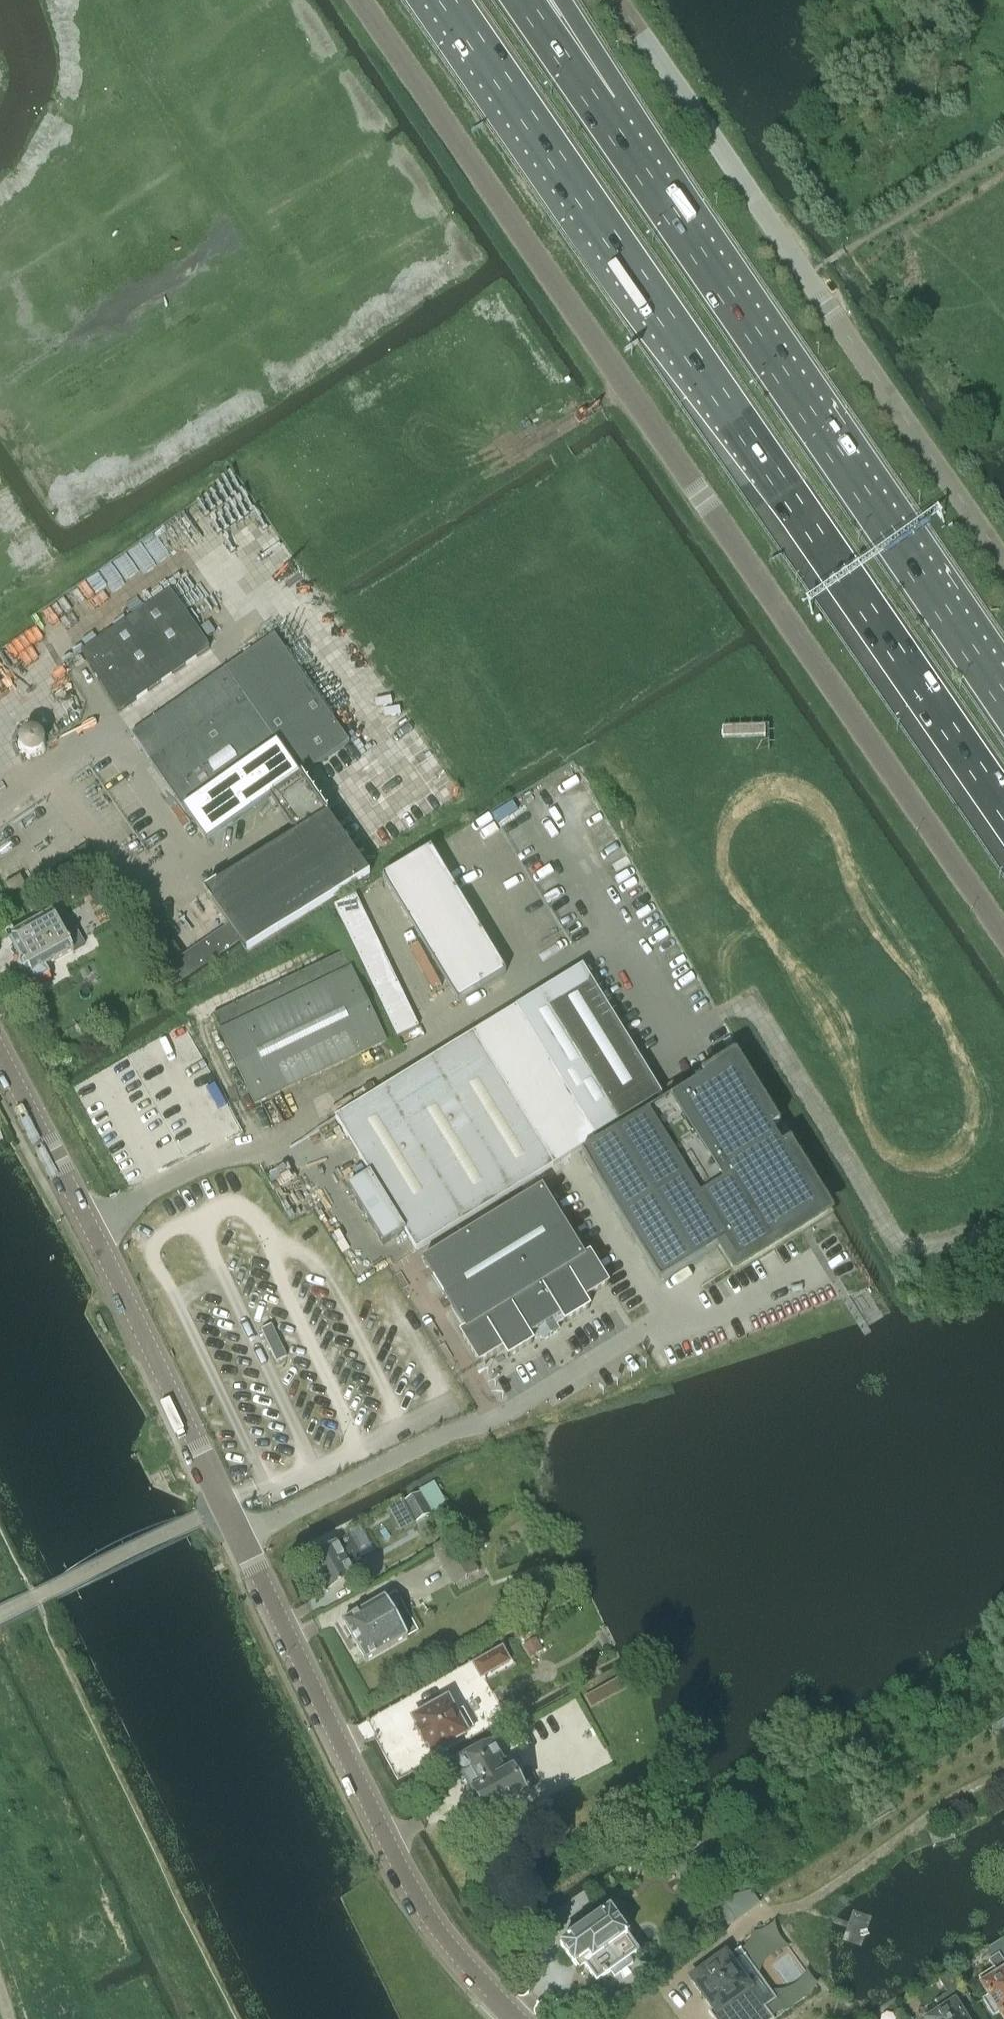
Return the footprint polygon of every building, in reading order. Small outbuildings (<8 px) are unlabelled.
[(118,712),(201,653),(209,648),(169,590),(81,652),(118,712)] [(274,634),(130,734),(148,760),(149,760),(206,842),(270,797),(300,776),(349,742),(274,634)] [(48,738),(47,737),(46,735),(45,733),(43,732),(42,730),(40,729),(38,728),(36,728),(34,727),(32,727),(30,727),(28,728),(26,728),(24,729),(23,730),(21,731),(19,733),(18,735),(17,736),(16,738),(16,740),(16,742),(16,744),(16,746),(16,748),(17,750),(18,752),(19,754),(21,755),(22,757),(24,758),(26,759),(28,759),(30,760),(32,760),(34,760),(36,759),(38,759),(40,758),(42,757),(43,756),(45,754),(46,752),(47,751),(48,749),(48,747),(49,745),(49,742),(48,740),(48,738)] [(246,952),(369,876),(327,816),(300,776),(270,797),(296,835),(204,892),(228,926),(155,975),(166,991),(239,942),(246,952)] [(430,848),(406,862),(414,876),(438,862),(430,848)] [(406,862),(382,877),(390,891),(414,876),(406,862)] [(438,862),(414,876),(423,890),(447,876),(438,862)] [(96,907),(114,898),(98,870),(81,879),(96,907)] [(9,895),(25,886),(20,876),(4,884),(9,895)] [(414,876),(390,891),(399,905),(423,890),(414,876)] [(447,876),(423,890),(431,904),(455,890),(447,876)] [(423,890),(399,905),(407,918),(431,904),(423,890)] [(455,890),(431,904),(440,918),(463,903),(455,890)] [(355,895),(333,905),(340,920),(362,909),(355,895)] [(463,903),(440,918),(448,932),(472,917),(463,903)] [(431,904),(407,918),(416,932),(440,918),(431,904)] [(362,909),(340,920),(347,934),(369,924),(362,909)] [(52,912),(8,936),(20,958),(20,959),(18,966),(22,972),(28,974),(29,975),(30,975),(34,982),(48,974),(44,967),(73,950),(65,936),(52,912)] [(472,917),(448,932),(456,946),(480,931),(472,917)] [(440,918),(416,932),(424,946),(448,932),(440,918)] [(369,924),(347,934),(354,949),(376,939),(369,924)] [(76,930),(65,936),(73,950),(84,945),(76,930)] [(480,931),(456,946),(465,959),(489,945),(480,931)] [(448,932),(424,946),(432,960),(456,946),(448,932)] [(376,939),(354,949),(361,964),(383,953),(376,939)] [(489,945),(465,959),(473,973),(497,959),(489,945)] [(456,946),(432,960),(441,974),(465,959),(456,946)] [(342,952),(212,1015),(255,1104),(384,1042),(342,952)] [(383,953),(361,964),(368,978),(390,968),(383,953)] [(465,959),(441,974),(449,988),(473,973),(465,959)] [(497,959),(473,973),(481,987),(505,973),(497,959)] [(515,1007),(594,1137),(661,1095),(582,966),(515,1007)] [(390,968),(368,978),(375,993),(397,982),(390,968)] [(473,973),(449,988),(457,1002),(481,987),(473,973)] [(397,982),(375,993),(382,1007),(404,997),(397,982)] [(404,997),(382,1007),(389,1022),(411,1012),(404,997)] [(515,1007),(472,1034),(553,1166),(596,1140),(594,1137),(515,1007)] [(411,1012),(389,1022),(396,1037),(418,1026),(411,1012)] [(404,1232),(415,1250),(553,1166),(472,1034),(334,1118),(369,1174),(347,1188),(382,1245),(404,1232)] [(821,1212),(730,1063),(581,1155),(660,1283),(723,1244),(736,1265),(821,1212)] [(608,1284),(589,1254),(585,1257),(542,1187),(422,1260),(464,1330),(460,1333),(478,1363),(502,1349),(508,1357),(532,1343),(531,1340),(539,1336),(542,1341),(559,1330),(556,1325),(563,1321),(564,1323),(589,1308),(584,1299),(608,1284)] [(405,1500),(417,1522),(432,1513),(420,1492),(405,1500)] [(453,1586),(479,1572),(457,1534),(432,1549),(453,1586)] [(336,1543),(308,1559),(326,1592),(354,1576),(348,1565),(360,1559),(347,1537),(336,1543)] [(342,1621),(365,1661),(407,1637),(384,1597),(342,1621)] [(509,1660),(502,1648),(474,1664),(481,1676),(509,1660)] [(427,1744),(432,1753),(466,1733),(465,1732),(472,1728),(462,1710),(455,1713),(447,1699),(413,1719),(418,1727),(414,1729),(424,1746),(427,1744)] [(476,1743),(464,1750),(468,1757),(480,1750),(476,1743)] [(468,1757),(459,1762),(458,1765),(474,1793),(472,1802),(476,1809),(485,1811),(489,1820),(505,1811),(500,1803),(522,1791),(504,1758),(499,1761),(490,1745),(480,1750),(468,1757)] [(872,1798),(859,1807),(864,1815),(877,1806),(872,1798)] [(661,1844),(655,1848),(654,1854),(657,1859),(663,1861),(669,1857),(670,1852),(667,1846),(661,1844)] [(750,1892),(722,1899),(736,1920),(759,1903),(750,1892)] [(711,1906),(725,1927),(736,1920),(722,1899),(711,1906)] [(628,1959),(639,1951),(609,1910),(560,1945),(574,1965),(580,1960),(596,1982),(610,1972),(614,1977),(632,1963),(628,1959)] [(1003,1939),(988,1949),(993,1957),(988,1961),(993,1970),(978,1979),(989,1996),(982,2000),(993,2017),(1000,2013),(1003,2018),(1003,1941),(1003,1939)] [(727,1955),(724,1951),(692,1974),(695,1978),(691,1981),(711,2008),(707,2011),(714,2018),(771,2018),(772,2018),(764,2007),(776,1997),(739,1946),(727,1955)] [(951,2000),(962,1993),(949,1973),(938,1980),(946,1994),(935,2001),(941,2012),(930,2018),(963,2018),(951,2000)]
